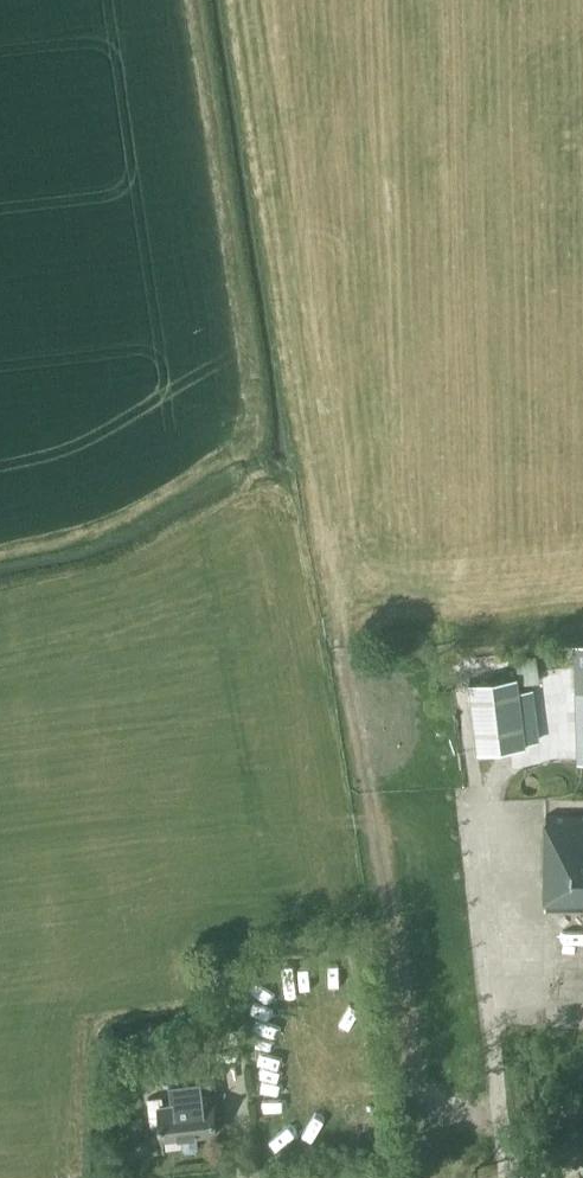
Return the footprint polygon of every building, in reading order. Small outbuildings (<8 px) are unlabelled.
[(582,760),(582,641),(573,641),(574,688),(577,760),(582,760)] [(525,745),(516,676),(472,681),(480,750),(525,745)] [(545,814),(545,907),(582,907),(582,814),(545,814)] [(216,1130),(207,1051),(206,1037),(153,1042),(155,1070),(169,1069),(172,1093),(173,1093),(174,1102),(159,1104),(158,1095),(147,1096),(149,1119),(159,1117),(162,1137),(181,1134),(182,1147),(186,1150),(196,1149),(198,1145),(197,1133),(216,1130)]
